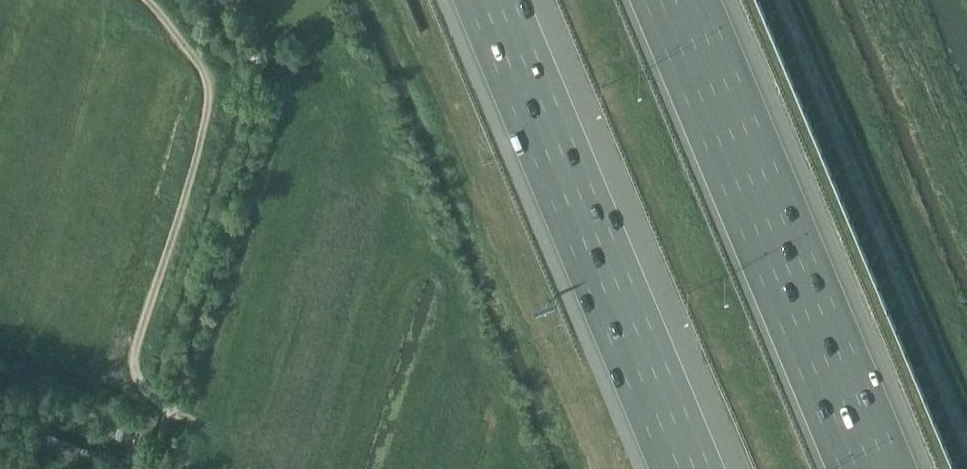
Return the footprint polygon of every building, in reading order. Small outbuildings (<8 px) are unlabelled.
[(298,45),(303,38),(290,29),(285,36),(298,45)] [(128,439),(133,424),(112,417),(107,432),(128,439)] [(38,443),(76,457),(81,443),(43,429),(38,443)]
